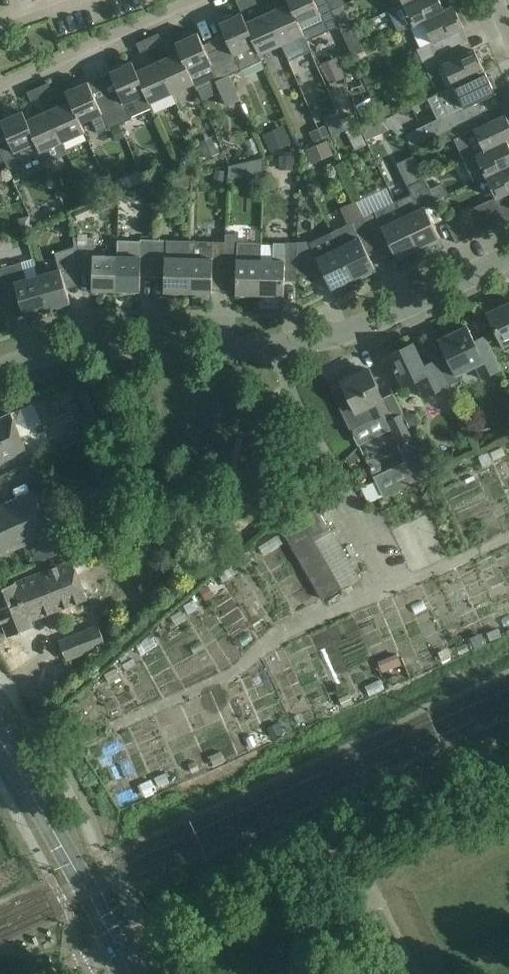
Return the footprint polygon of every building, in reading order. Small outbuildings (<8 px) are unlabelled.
[(290,2),(304,33),(307,40),(338,26),(331,10),(327,2),(327,0),(324,0),(316,4),(314,0),(289,0),(290,2)] [(341,0),(331,0),(327,2),(331,10),(343,4),(341,0)] [(403,3),(413,26),(423,21),(445,11),(439,0),(409,0),(403,3)] [(304,33),(290,2),(267,12),(281,43),(304,33)] [(456,12),(454,7),(445,11),(423,21),(413,26),(423,22),(433,41),(417,48),(423,60),(449,48),(444,37),(464,28),(462,24),(465,22),(460,10),(456,12)] [(259,53),(281,43),(267,12),(246,22),(256,45),(259,53)] [(217,48),(229,74),(241,69),(242,70),(262,61),(259,53),(256,45),(246,22),(242,13),(233,17),(232,15),(223,19),(224,21),(219,23),(228,43),(217,48)] [(183,39),(176,42),(193,83),(194,82),(197,90),(216,82),(227,105),(240,99),(229,74),(217,48),(206,53),(197,33),(194,34),(193,32),(182,36),(183,39)] [(152,47),(162,43),(158,33),(147,38),(152,47)] [(140,52),(152,47),(147,38),(136,43),(140,52)] [(360,41),(348,46),(351,52),(352,54),(363,49),(360,41)] [(171,93),(193,83),(176,42),(175,43),(179,52),(158,61),(171,93)] [(423,60),(438,93),(439,93),(484,71),(484,70),(480,63),(483,62),(479,52),(476,53),(474,49),(454,59),(449,48),(423,60)] [(149,102),(171,93),(158,61),(136,71),(149,102)] [(108,96),(117,116),(120,123),(132,118),(131,117),(152,108),(149,102),(136,71),(132,62),(122,66),(121,64),(111,68),(112,70),(110,72),(118,92),(108,96)] [(362,73),(367,84),(374,81),(370,70),(362,73)] [(495,93),(493,89),(496,88),(491,76),(487,78),(484,71),(439,93),(449,114),(416,130),(421,141),(422,141),(441,132),(454,126),(480,113),(475,102),(495,93)] [(66,91),(70,100),(80,122),(91,118),(98,133),(120,123),(117,116),(108,96),(97,101),(88,81),(85,82),(84,80),(73,85),(74,87),(66,91)] [(336,81),(328,84),(330,89),(338,86),(336,81)] [(38,87),(42,96),(53,92),(48,82),(38,87)] [(31,101),(42,96),(38,87),(27,92),(31,101)] [(62,142),(84,132),(80,122),(70,100),(48,110),(62,142)] [(380,108),(384,116),(393,112),(389,104),(380,108)] [(22,110),(22,111),(45,163),(67,153),(62,142),(48,110),(27,120),(22,110)] [(0,120),(9,140),(0,144),(0,150),(2,155),(10,172),(23,167),(20,160),(39,152),(44,163),(45,163),(22,111),(12,115),(12,113),(1,118),(2,120),(0,120)] [(397,113),(383,120),(392,128),(398,135),(406,132),(397,113)] [(505,114),(485,124),(480,113),(454,126),(459,137),(454,139),(464,160),(508,139),(508,118),(507,119),(505,114)] [(341,118),(346,129),(356,125),(352,114),(341,118)] [(369,119),(359,124),(366,139),(392,128),(383,120),(383,119),(379,115),(369,119)] [(120,125),(111,129),(116,141),(125,137),(120,125)] [(281,127),(263,135),(270,151),(289,143),(281,127)] [(328,128),(319,131),(322,138),(331,135),(328,128)] [(366,145),(359,130),(348,136),(355,150),(366,145)] [(416,130),(405,135),(410,146),(421,141),(416,130)] [(319,131),(310,135),(313,142),(322,138),(319,131)] [(219,153),(212,137),(199,142),(207,158),(219,153)] [(259,153),(254,138),(245,141),(250,156),(259,153)] [(464,160),(474,182),(486,176),(508,165),(508,146),(507,141),(508,139),(464,160)] [(333,154),(327,140),(305,149),(311,163),(333,154)] [(194,166),(188,154),(176,159),(181,171),(194,166)] [(294,156),(280,156),(279,170),(294,170),(294,156)] [(489,200),(500,222),(508,218),(508,165),(486,176),(495,197),(489,200)] [(214,181),(223,182),(225,172),(216,170),(214,181)] [(435,239),(439,237),(430,218),(441,213),(435,200),(431,191),(430,189),(428,185),(425,178),(407,186),(411,193),(395,201),(418,248),(426,244),(427,247),(436,242),(435,239)] [(139,196),(135,185),(129,188),(128,186),(118,190),(118,192),(123,203),(139,196)] [(448,195),(443,185),(431,191),(435,200),(448,195)] [(489,227),(500,222),(489,200),(478,205),(489,227)] [(418,248),(395,201),(375,210),(364,216),(370,229),(376,243),(387,238),(396,258),(400,256),(402,259),(411,255),(409,252),(418,248)] [(467,210),(478,232),(489,227),(478,205),(467,210)] [(467,238),(478,232),(467,210),(456,215),(467,238)] [(455,243),(467,238),(456,215),(445,221),(455,243)] [(370,229),(364,216),(351,222),(330,231),(338,247),(353,279),(361,275),(362,277),(371,273),(370,271),(374,268),(365,249),(376,243),(370,229)] [(21,220),(20,224),(21,230),(31,227),(29,218),(21,220)] [(225,240),(224,271),(236,272),(236,294),(240,294),(240,297),(250,297),(251,294),(260,294),(261,258),(238,258),(238,233),(225,232),(225,240)] [(116,272),(116,255),(94,254),(94,237),(74,237),(74,246),(77,267),(92,268),(92,290),(96,290),(96,293),(106,293),(106,290),(116,290),(116,272)] [(117,255),(116,255),(116,272),(116,290),(124,290),(124,295),(135,295),(135,291),(140,291),(140,269),(152,269),(153,239),(140,238),(140,241),(117,240),(117,255)] [(153,239),(152,269),(164,270),(164,292),(169,292),(168,295),(178,295),(178,292),(188,292),(189,239),(167,239),(153,239)] [(189,239),(188,292),(197,292),(197,296),(207,296),(207,293),(212,293),(212,271),(224,271),(225,240),(212,240),(189,239)] [(261,258),(260,294),(269,294),(269,298),(279,299),(279,295),(284,295),(284,273),(297,274),(297,258),(298,241),(273,241),(273,259),(261,258)] [(297,258),(297,274),(311,274),(322,269),(331,289),(334,287),(335,290),(346,285),(345,282),(353,279),(338,247),(317,257),(309,241),(298,241),(297,258)] [(77,267),(74,246),(54,252),(59,269),(37,275),(47,309),(55,306),(56,310),(66,307),(66,303),(70,302),(64,281),(79,277),(77,267)] [(47,309),(37,275),(27,278),(22,261),(10,265),(0,267),(0,275),(1,278),(4,289),(6,297),(18,294),(24,315),(28,314),(29,318),(40,315),(39,311),(47,309)] [(488,313),(505,350),(508,349),(508,303),(488,313)] [(435,360),(447,386),(458,380),(456,376),(476,366),(483,379),(501,370),(485,335),(474,340),(467,325),(438,338),(446,355),(435,360)] [(424,397),(447,386),(435,360),(424,365),(413,343),(388,355),(403,386),(415,380),(424,397)] [(382,399),(368,368),(341,381),(343,384),(331,390),(335,399),(352,428),(387,411),(382,400),(382,399)] [(105,406),(87,414),(93,429),(112,421),(105,406)] [(406,412),(403,414),(412,432),(415,430),(418,422),(414,414),(406,412)] [(11,413),(0,418),(0,462),(27,450),(11,413)] [(406,462),(374,477),(384,496),(416,482),(432,474),(423,455),(414,438),(412,432),(403,414),(386,422),(398,445),(406,462)] [(372,459),(367,462),(374,476),(379,473),(381,471),(381,469),(381,466),(381,464),(379,462),(378,460),(375,459),(372,459)] [(34,490),(0,506),(0,555),(53,531),(34,490)] [(328,527),(317,507),(281,528),(292,547),(291,547),(322,600),(342,588),(311,536),(328,527)] [(193,557),(187,562),(190,565),(196,561),(193,557)] [(72,559),(0,588),(0,617),(8,636),(26,628),(33,625),(31,621),(88,598),(72,559)] [(207,586),(200,590),(206,599),(213,594),(207,586)] [(105,644),(98,625),(59,641),(66,659),(105,644)] [(498,629),(488,633),(492,641),(501,637),(498,629)] [(104,678),(93,683),(98,694),(109,689),(104,678)] [(349,693),(339,698),(344,707),(353,702),(349,693)] [(278,723),(268,728),(271,736),(282,731),(278,723)] [(220,751),(209,756),(213,765),(224,760),(220,751)]
